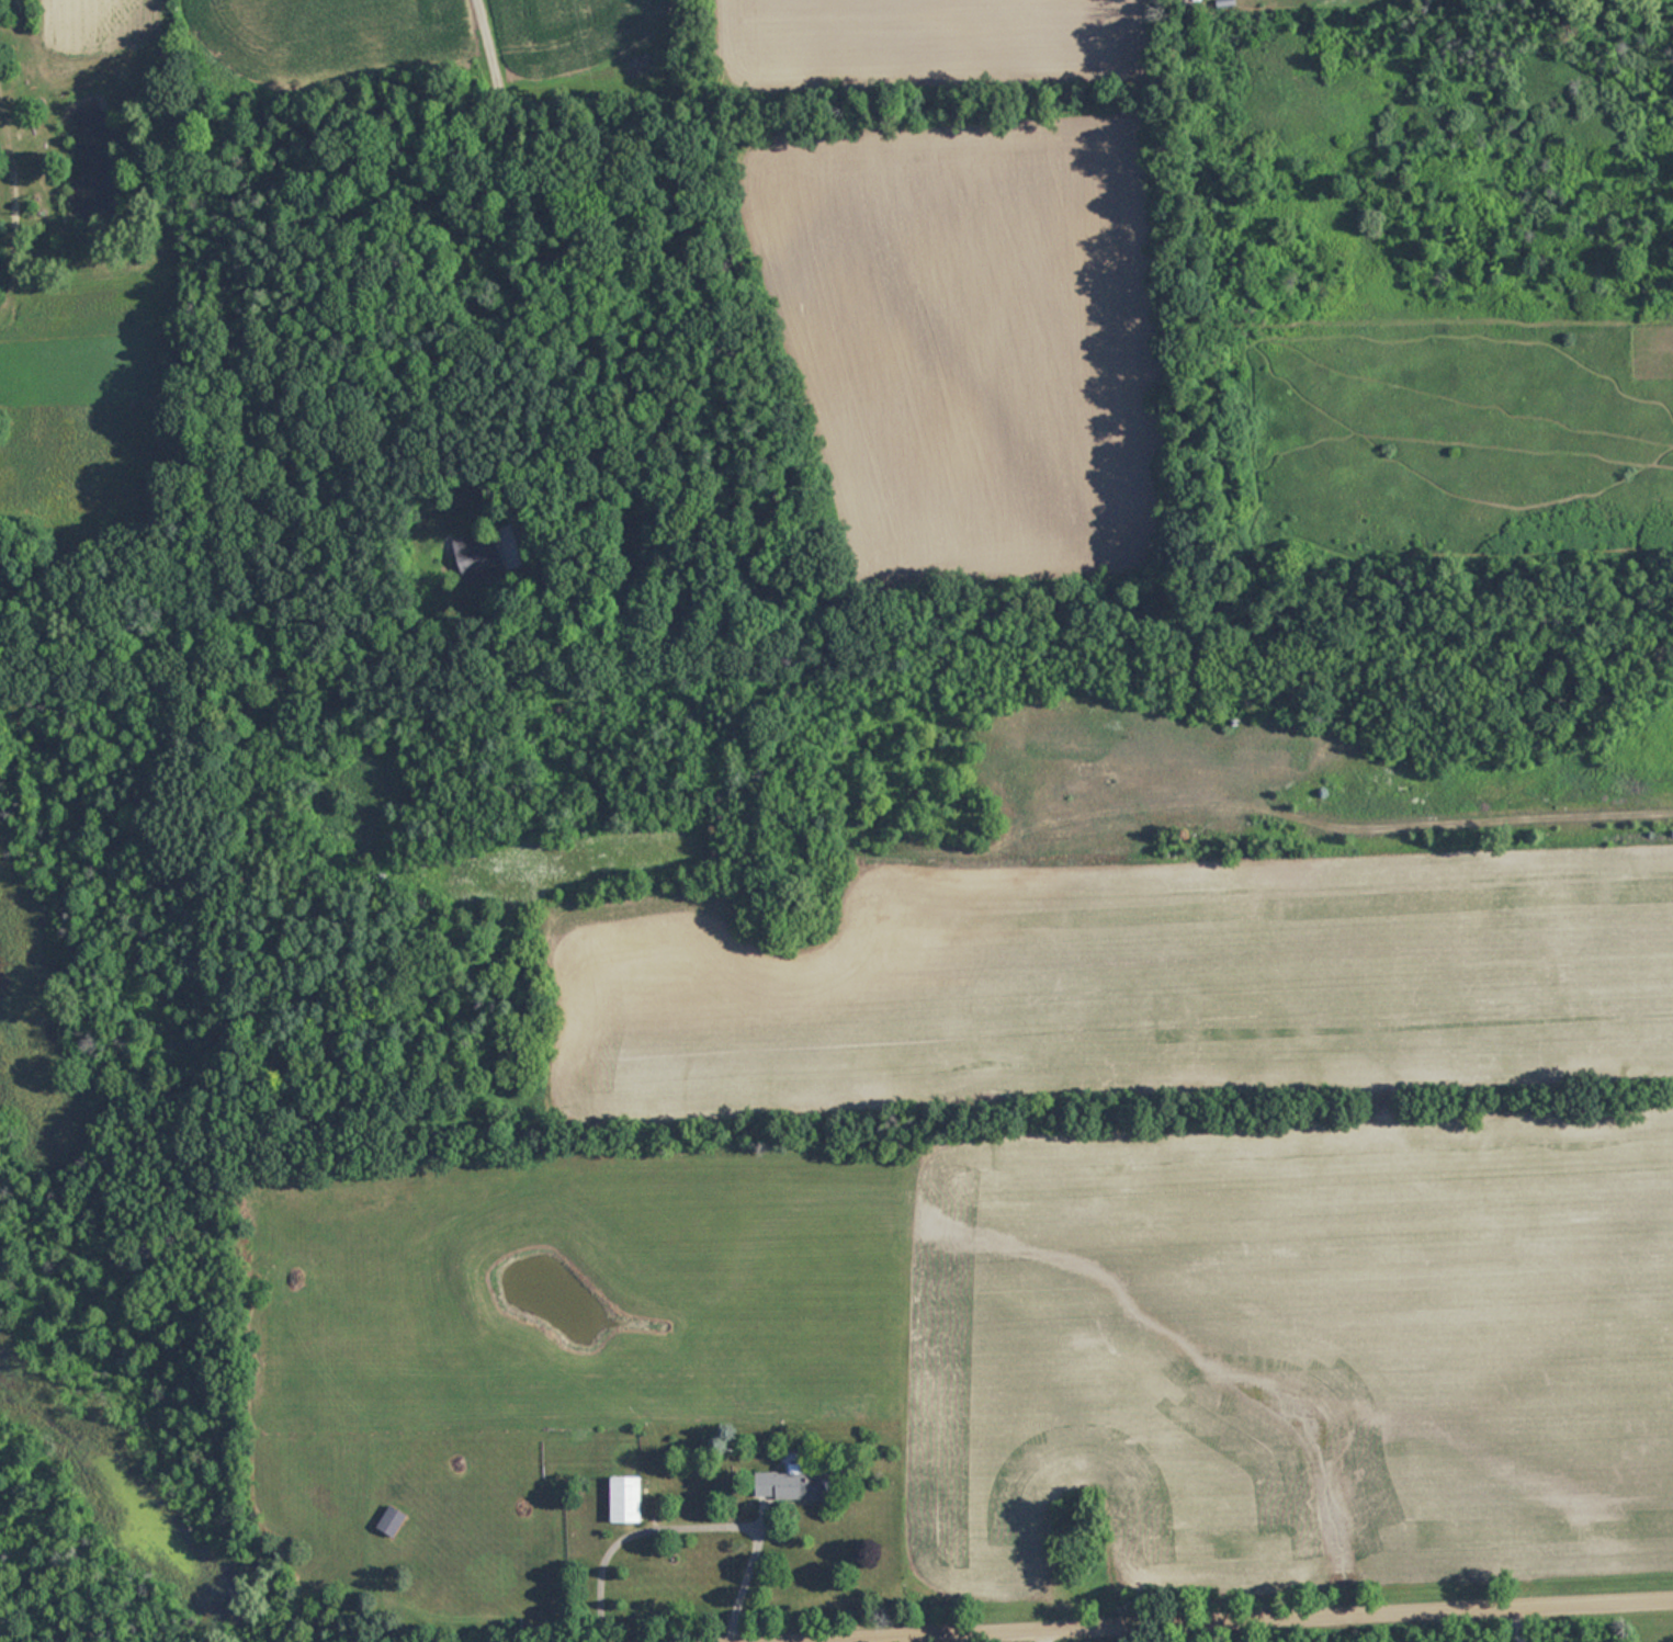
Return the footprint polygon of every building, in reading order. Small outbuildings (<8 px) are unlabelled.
[(830,1499),(830,1471),(792,1472),(792,1473),(755,1473),(755,1499),(830,1499)] [(643,1524),(643,1477),(612,1477),(612,1524),(643,1524)] [(378,1529),(397,1537),(407,1514),(388,1505),(378,1529)]
